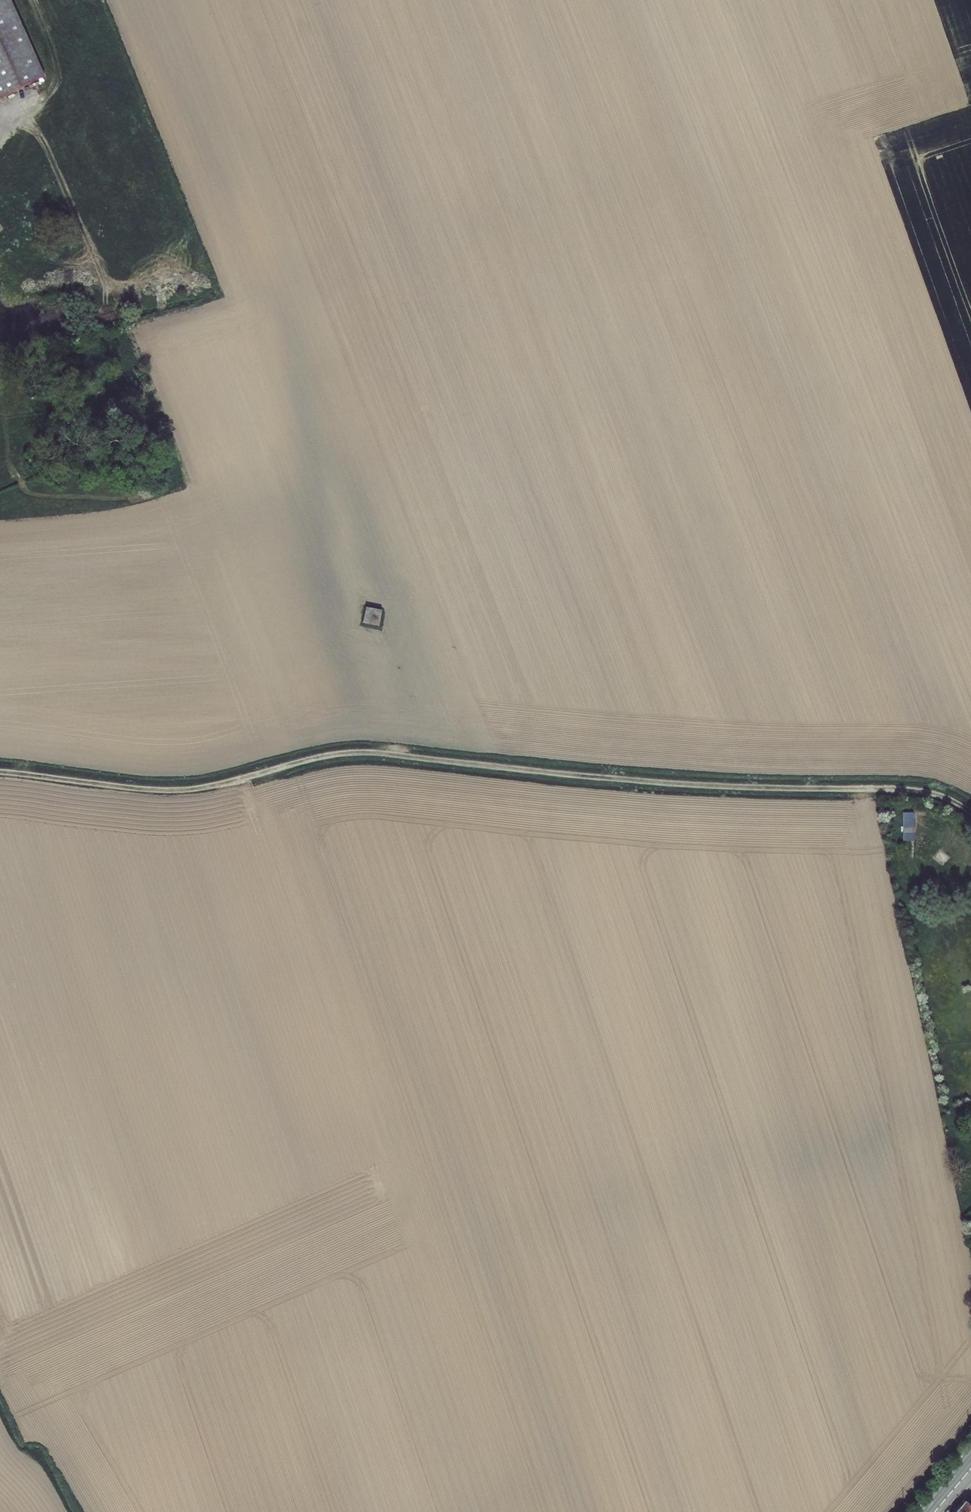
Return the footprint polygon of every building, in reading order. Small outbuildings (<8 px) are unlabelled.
[(46,77),(11,0),(0,0),(0,97),(46,77)] [(25,455),(31,468),(43,464),(37,451),(25,455)] [(128,457),(123,470),(134,473),(137,460),(128,457)] [(365,606),(362,622),(379,626),(382,609),(365,606)] [(902,841),(913,841),(914,813),(902,812),(902,841)] [(969,1504),(962,1511),(970,1511),(970,1506),(969,1504)]
